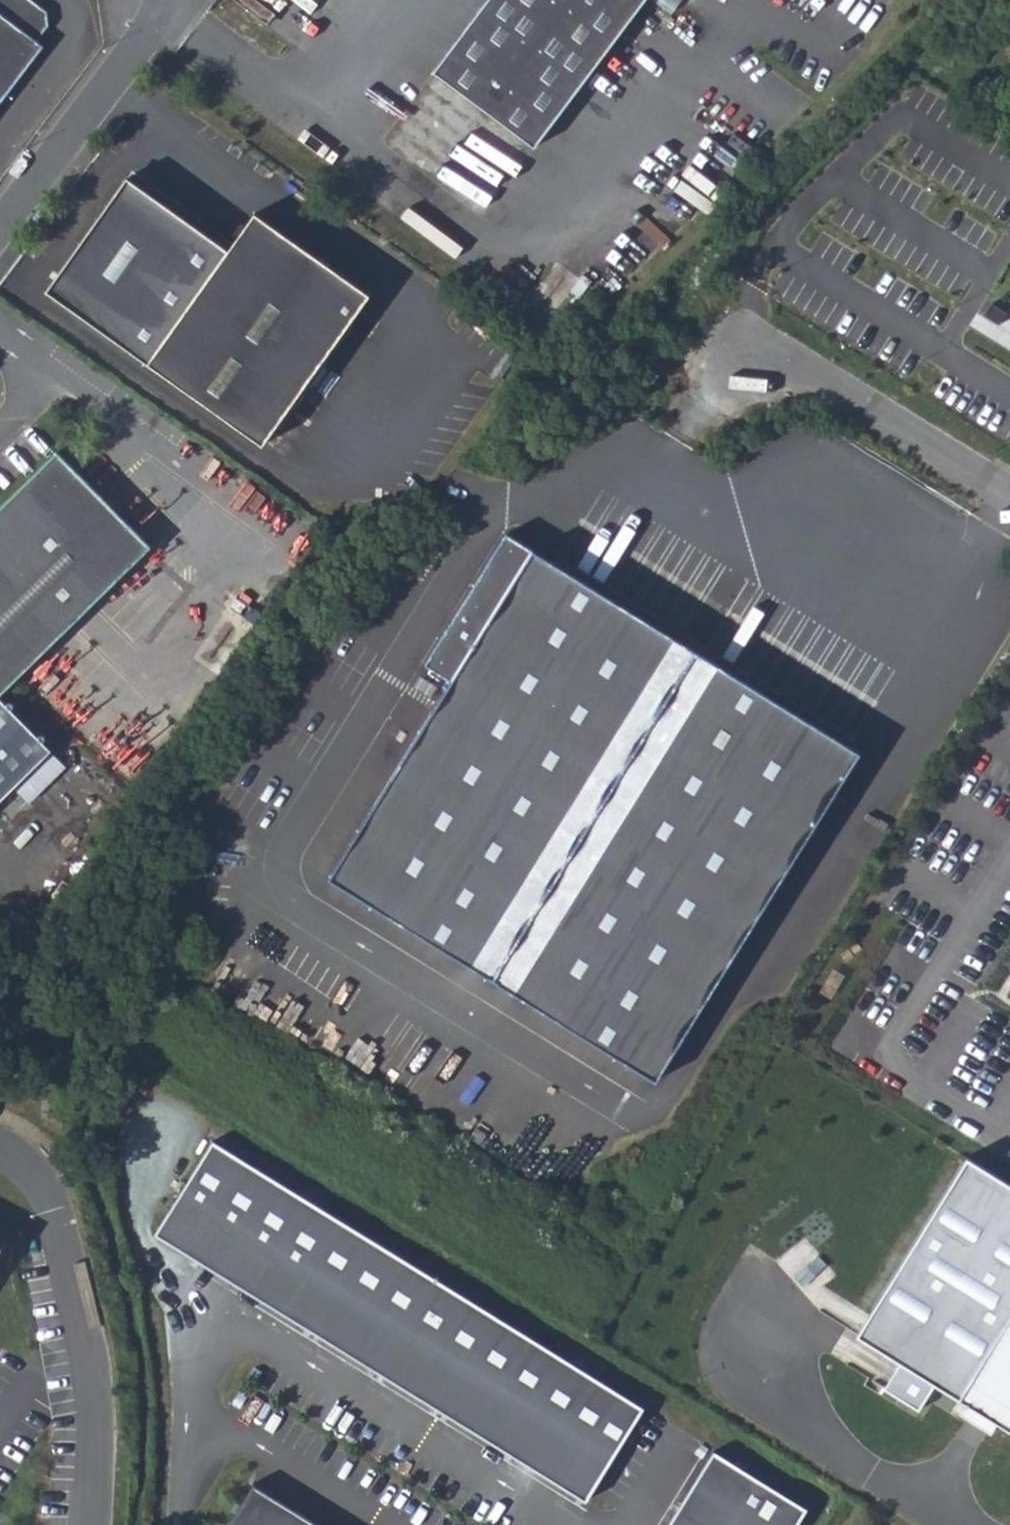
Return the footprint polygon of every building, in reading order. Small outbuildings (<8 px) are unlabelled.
[(34,49),(27,42),(39,26),(38,14),(20,0),(0,0),(0,94),(34,49)] [(533,145),(641,0),(486,0),(435,70),(533,145)] [(259,443),(366,293),(253,212),(226,249),(123,175),(42,289),(259,443)] [(55,452),(0,505),(0,659),(13,673),(145,542),(55,452)] [(451,680),(328,877),(655,1080),(859,751),(506,532),(424,663),(451,680)] [(13,673),(0,659),(0,685),(13,673)] [(11,781),(47,744),(0,696),(0,791),(11,781)] [(11,781),(25,795),(62,759),(47,744),(11,781)] [(155,1234),(586,1501),(644,1408),(213,1141),(155,1234)] [(967,1159),(858,1337),(895,1360),(881,1386),(916,1409),(932,1383),(1009,1431),(1009,1185),(967,1159)] [(808,1510),(714,1452),(669,1524),(799,1524),(808,1510)] [(256,1484),(230,1524),(321,1524),(256,1484)]
